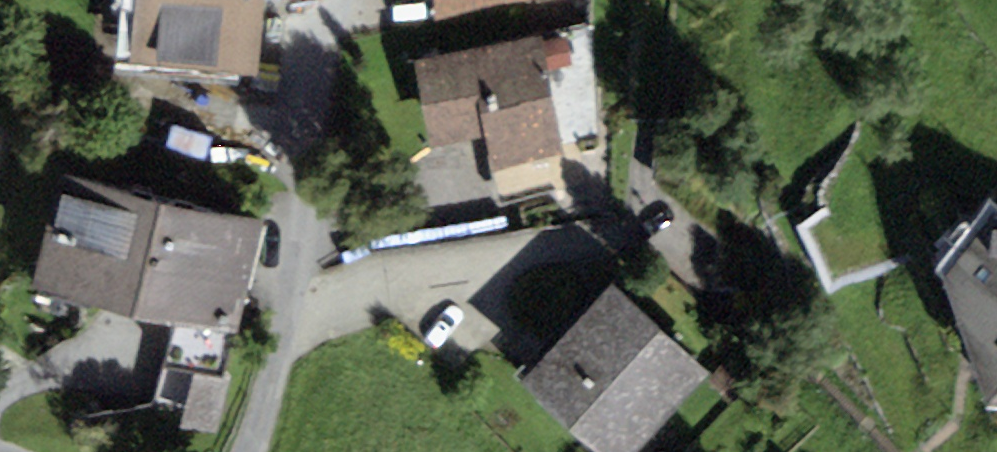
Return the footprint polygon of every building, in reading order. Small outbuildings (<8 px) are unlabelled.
[(131,62),(257,74),(264,0),(136,0),(131,62)] [(471,10),(526,0),(470,0),(471,10)] [(540,32),(413,59),(432,147),(485,136),(492,171),(567,155),(540,32)] [(265,220),(59,170),(31,287),(43,290),(39,307),(85,318),(89,301),(174,322),(164,362),(194,369),(227,377),(265,220)] [(946,277),(987,405),(996,406),(996,212),(994,212),(946,277)] [(521,381),(599,451),(635,451),(709,371),(612,282),(521,381)] [(227,377),(194,369),(179,427),(215,436),(230,379),(227,377)] [(719,369),(707,381),(729,402),(740,390),(719,369)] [(111,413),(118,451),(161,451),(152,405),(111,413)]
